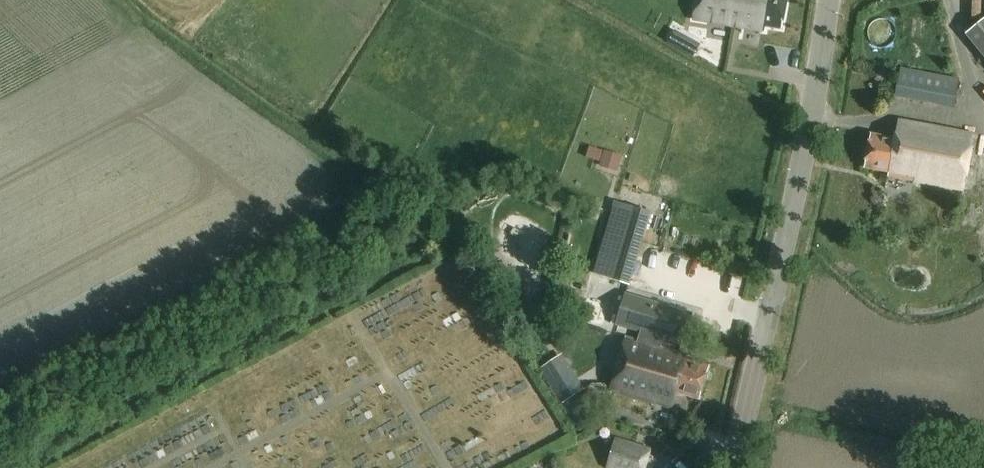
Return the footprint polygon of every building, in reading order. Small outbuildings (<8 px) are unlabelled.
[(695,22),(744,29),(765,32),(765,27),(783,29),(787,0),(698,0),(695,19),(695,22)] [(677,26),(670,41),(698,55),(705,39),(677,26)] [(959,80),(900,68),(894,97),(953,108),(959,80)] [(973,136),(898,121),(894,139),(870,135),(863,168),(887,173),(886,176),(962,191),(973,136)] [(604,151),(600,164),(618,170),(622,156),(604,151)] [(958,202),(955,224),(974,227),(978,205),(958,202)] [(600,276),(629,285),(646,228),(617,219),(600,276)] [(627,297),(618,325),(640,332),(637,343),(660,349),(663,339),(682,345),(691,316),(627,297)] [(637,343),(626,340),(611,391),(673,408),(677,393),(700,400),(709,370),(686,363),(687,357),(660,349),(637,343)] [(565,351),(542,365),(563,401),(587,387),(565,351)] [(605,467),(646,467),(652,449),(615,438),(605,467)] [(663,444),(660,453),(683,459),(686,450),(663,444)]
